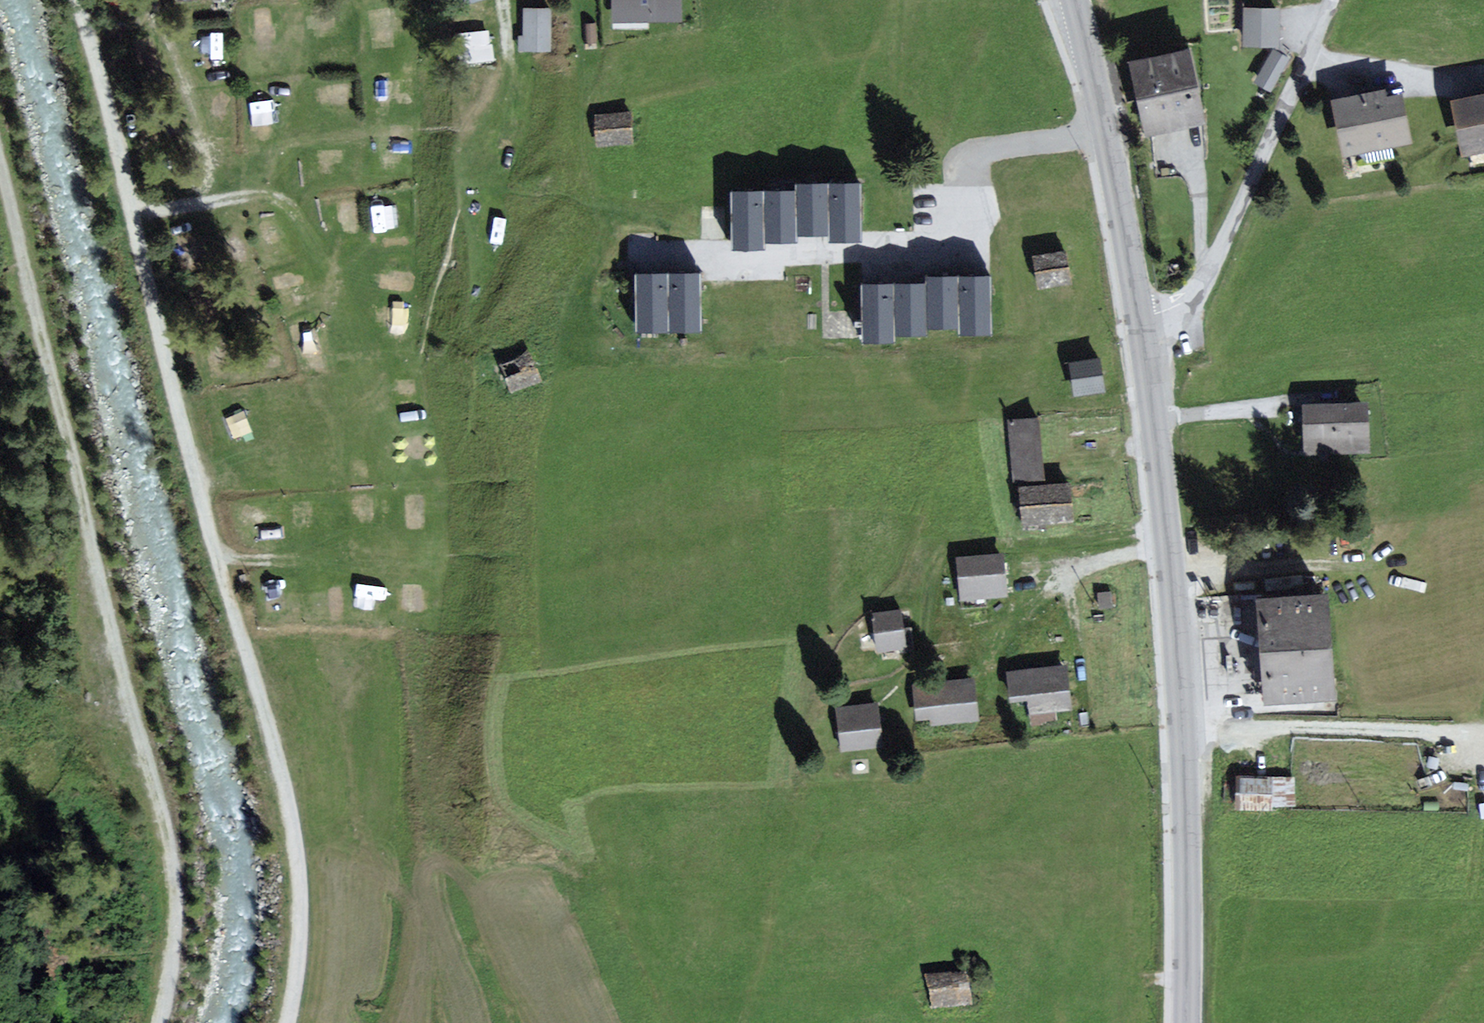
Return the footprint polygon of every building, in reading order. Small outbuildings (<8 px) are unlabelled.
[(679,0),(614,0),(614,21),(680,20),(679,0)] [(552,46),(552,3),(522,4),(522,47),(552,46)] [(1277,11),(1246,10),(1245,44),(1276,45),(1277,11)] [(492,27),(470,27),(471,61),(493,61),(492,27)] [(1199,121),(1186,55),(1136,65),(1142,98),(1148,131),(1199,121)] [(1369,98),(1335,104),(1345,153),(1408,141),(1400,99),(1386,102),(1384,95),(1369,98)] [(1479,99),(1455,103),(1465,153),(1483,150),(1483,98),(1479,99)] [(631,142),(629,115),(596,118),(597,144),(631,142)] [(860,240),(860,186),(796,186),(796,194),(734,194),(734,248),(758,248),(763,248),(763,242),(772,242),(796,242),(796,233),(822,233),(831,233),(831,240),(840,240),(860,240)] [(701,256),(701,239),(652,241),(653,258),(701,256)] [(1066,266),(1064,254),(1036,257),(1040,287),(1068,283),(1066,266)] [(696,330),(696,275),(674,275),(663,276),(638,276),(638,331),(696,330)] [(952,279),(927,279),(927,286),(900,286),(889,286),(864,286),(864,343),(892,343),(892,335),(925,335),(925,326),(958,326),(958,335),(986,335),(986,279),(964,279),(952,279)] [(533,366),(528,356),(502,368),(513,391),(539,379),(533,366)] [(1101,375),(1099,361),(1071,365),(1075,394),(1104,390),(1101,375)] [(1365,449),(1364,405),(1330,406),(1305,407),(1306,451),(1365,449)] [(1037,420),(1010,422),(1015,481),(1042,478),(1037,420)] [(1068,505),(1067,485),(1021,489),(1024,523),(1070,519),(1068,505)] [(1003,594),(999,555),(959,560),(964,598),(979,596),(1003,594)] [(1334,696),(1327,601),(1261,606),(1263,639),(1268,701),(1334,696)] [(902,635),(899,612),(875,615),(880,648),(903,644),(902,635)] [(1069,708),(1065,669),(1051,671),(1012,675),(1015,701),(1035,699),(1036,711),(1069,708)] [(975,719),(971,681),(956,683),(916,688),(919,716),(932,715),(933,725),(975,719)] [(880,743),(875,707),(864,709),(842,712),(847,748),(880,743)] [(1290,781),(1237,781),(1237,808),(1290,808),(1290,781)] [(966,987),(964,973),(929,978),(933,1006),(968,1001),(966,987)]
